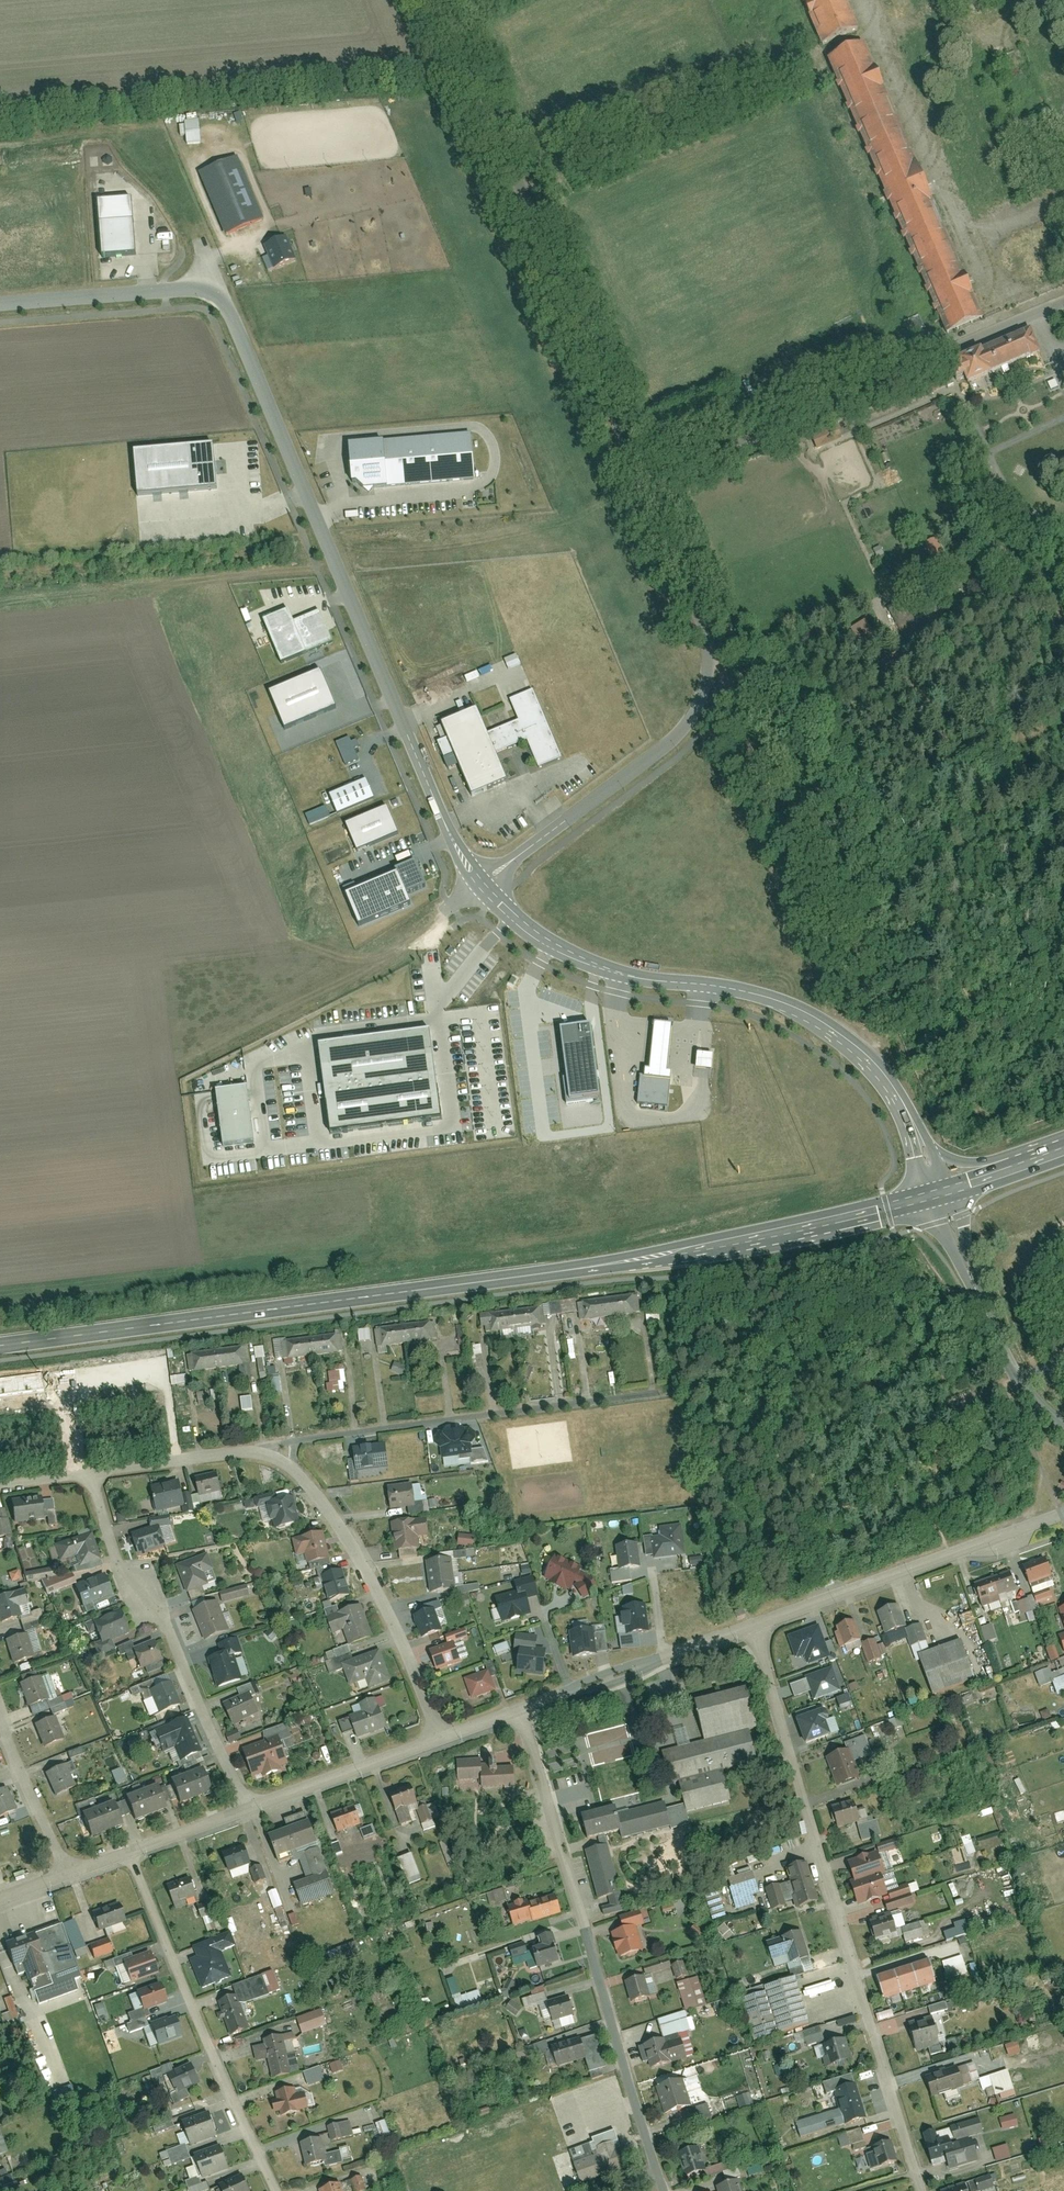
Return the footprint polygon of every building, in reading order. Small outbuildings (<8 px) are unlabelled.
[(822,49),(857,33),(843,0),(800,0),(822,49)] [(863,50),(827,66),(944,335),(980,320),(863,50)] [(200,143),(199,120),(184,121),(186,143),(200,143)] [(266,220),(239,157),(199,174),(226,237),(266,220)] [(139,254),(135,221),(101,225),(105,258),(139,254)] [(268,272),(297,260),(287,236),(263,244),(267,256),(263,258),(268,272)] [(919,314),(904,321),(910,333),(924,327),(919,314)] [(1040,355),(1030,334),(982,355),(980,349),(955,358),(959,366),(948,370),(955,383),(964,379),(967,385),(1040,355)] [(925,394),(946,384),(942,377),(929,384),(930,386),(923,390),(925,394)] [(841,436),(838,429),(831,433),(814,441),(818,448),(841,436)] [(475,479),(471,434),(350,446),(354,491),(475,479)] [(214,445),(132,452),(135,496),(204,489),(218,489),(214,445)] [(262,620),(280,664),(331,641),(319,610),(293,622),(287,610),(262,620)] [(863,648),(877,639),(864,619),(850,628),(863,648)] [(325,672),(273,693),(288,731),(341,710),(325,672)] [(476,708),(443,722),(472,792),(505,778),(495,755),(527,741),(538,766),(560,757),(532,690),(509,699),(518,719),(486,732),(476,708)] [(352,738),(338,744),(347,767),(362,761),(358,750),(362,748),(359,741),(354,743),(352,738)] [(376,800),(369,781),(332,796),(340,815),(376,800)] [(332,818),(327,807),(307,816),(312,827),(332,818)] [(397,835),(386,809),(345,824),(355,851),(397,835)] [(357,927),(411,905),(408,895),(428,886),(418,860),(395,870),(396,874),(343,896),(357,927)] [(649,1070),(648,1078),(673,1081),(674,1072),(671,1072),(672,1056),(675,1025),(659,1023),(655,1056),(654,1070),(649,1070)] [(597,1096),(588,1026),(558,1029),(567,1099),(597,1096)] [(441,1030),(303,1047),(314,1143),(453,1126),(441,1030)] [(708,1055),(700,1054),(698,1071),(708,1071),(715,1072),(717,1055),(708,1055)] [(643,1078),(640,1104),(670,1108),(673,1081),(648,1078),(643,1078)] [(210,1150),(262,1146),(253,1081),(201,1088),(210,1150)] [(607,1296),(610,1317),(638,1314),(634,1295),(607,1296)] [(607,1296),(577,1302),(579,1321),(610,1317),(607,1296)] [(517,1309),(521,1329),(546,1325),(543,1306),(517,1309)] [(517,1309),(483,1314),(486,1333),(521,1329),(517,1309)] [(646,1311),(647,1323),(660,1322),(659,1310),(646,1311)] [(433,1319),(407,1321),(410,1343),(435,1340),(433,1319)] [(407,1321),(375,1327),(377,1345),(410,1343),(407,1321)] [(371,1340),(370,1327),(358,1328),(359,1340),(371,1340)] [(340,1332),(314,1336),(317,1354),(342,1351),(340,1332)] [(317,1354),(314,1336),(287,1340),(290,1358),(317,1354)] [(264,1345),(256,1346),(258,1377),(266,1377),(264,1345)] [(245,1346),(218,1349),(220,1368),(248,1363),(245,1346)] [(218,1349),(189,1354),(192,1372),(220,1368),(218,1349)] [(327,1391),(346,1390),(345,1369),(329,1370),(329,1383),(327,1383),(327,1391)] [(41,1375),(14,1377),(16,1393),(44,1390),(41,1375)] [(271,1377),(272,1391),(281,1390),(280,1376),(271,1377)] [(0,1380),(0,1396),(16,1393),(14,1377),(0,1380)] [(470,1430),(440,1433),(442,1453),(473,1449),(470,1430)] [(388,1468),(385,1444),(354,1448),(355,1459),(347,1460),(350,1483),(359,1482),(358,1472),(388,1468)] [(1046,1470),(1056,1482),(1062,1477),(1054,1465),(1046,1470)] [(219,1468),(198,1473),(203,1493),(224,1489),(219,1468)] [(185,1505),(179,1482),(151,1489),(157,1512),(185,1505)] [(413,1484),(389,1487),(392,1510),(416,1507),(413,1484)] [(43,1491),(13,1495),(17,1520),(47,1517),(43,1491)] [(296,1495),(269,1501),(276,1530),(302,1522),(296,1495)] [(428,1519),(391,1525),(396,1552),(420,1549),(418,1537),(430,1535),(428,1519)] [(686,1555),(681,1524),(660,1528),(662,1538),(655,1538),(654,1536),(644,1537),(647,1556),(654,1555),(655,1560),(686,1555)] [(159,1526),(132,1535),(138,1555),(166,1546),(159,1526)] [(330,1559),(324,1533),(292,1540),(296,1557),(305,1555),(307,1564),(330,1559)] [(101,1559),(93,1534),(56,1546),(61,1562),(78,1556),(81,1566),(101,1559)] [(476,1537),(459,1535),(458,1547),(475,1549),(476,1537)] [(641,1567),(638,1544),(617,1547),(620,1571),(641,1567)] [(1048,1549),(1025,1558),(1033,1585),(1058,1577),(1048,1549)] [(207,1554),(176,1566),(187,1594),(209,1586),(205,1574),(213,1571),(207,1554)] [(430,1577),(455,1573),(453,1556),(429,1559),(430,1577)] [(583,1570),(552,1556),(544,1575),(574,1589),(575,1587),(577,1588),(584,1598),(599,1586),(591,1576),(582,1573),(583,1570)] [(1012,1563),(994,1571),(1002,1594),(1005,1593),(1009,1592),(1010,1594),(1022,1588),(1012,1563)] [(353,1594),(345,1568),(316,1579),(319,1590),(327,1587),(331,1602),(353,1594)] [(19,1570),(9,1572),(11,1581),(21,1578),(19,1570)] [(1003,1600),(994,1571),(974,1577),(985,1607),(1003,1600)] [(455,1573),(430,1577),(430,1594),(455,1591),(455,1573)] [(113,1595),(105,1574),(75,1586),(84,1607),(113,1595)] [(517,1592),(496,1597),(503,1622),(531,1614),(527,1599),(538,1596),(533,1577),(514,1582),(517,1592)] [(632,1585),(622,1585),(623,1595),(633,1594),(632,1585)] [(0,1595),(0,1615),(2,1621),(24,1615),(21,1607),(32,1601),(28,1586),(0,1595)] [(218,1602),(193,1611),(204,1642),(229,1633),(218,1602)] [(901,1603),(881,1609),(888,1633),(909,1630),(901,1603)] [(375,1636),(364,1604),(329,1616),(335,1632),(347,1628),(352,1644),(375,1636)] [(649,1632),(646,1605),(624,1607),(627,1635),(620,1636),(621,1650),(641,1648),(640,1633),(649,1632)] [(130,1633),(120,1610),(92,1622),(101,1642),(94,1645),(99,1655),(116,1648),(113,1641),(130,1633)] [(435,1610),(414,1617),(421,1640),(443,1632),(435,1610)] [(233,1624),(230,1613),(224,1615),(228,1626),(233,1624)] [(858,1619),(839,1625),(841,1630),(837,1631),(842,1647),(865,1639),(858,1619)] [(821,1623),(789,1635),(795,1654),(792,1655),(798,1670),(833,1657),(821,1623)] [(992,1623),(980,1627),(984,1642),(996,1639),(992,1623)] [(594,1629),(569,1632),(573,1658),(597,1655),(594,1629)] [(448,1645),(431,1651),(437,1671),(462,1663),(455,1644),(468,1640),(464,1630),(445,1637),(448,1645)] [(28,1632),(7,1638),(15,1666),(36,1657),(28,1632)] [(544,1676),(547,1651),(536,1650),(538,1637),(516,1635),(514,1651),(521,1652),(518,1673),(544,1676)] [(222,1655),(208,1660),(218,1688),(242,1680),(235,1659),(243,1657),(236,1639),(219,1646),(222,1655)] [(963,1639),(922,1652),(936,1694),(980,1679),(963,1639)] [(163,1661),(154,1641),(133,1650),(142,1669),(163,1661)] [(507,1642),(495,1646),(497,1653),(509,1649),(507,1642)] [(1047,1647),(1051,1661),(1059,1658),(1055,1645),(1047,1647)] [(393,1679),(382,1648),(357,1658),(354,1651),(329,1660),(333,1671),(347,1666),(353,1684),(370,1677),(373,1686),(393,1679)] [(486,1672),(464,1679),(471,1700),(496,1692),(492,1679),(498,1677),(493,1663),(484,1666),(486,1672)] [(834,1666),(808,1676),(817,1700),(843,1690),(834,1666)] [(43,1675),(22,1681),(29,1704),(51,1699),(43,1675)] [(181,1705),(171,1683),(150,1692),(160,1714),(181,1705)] [(752,1686),(692,1701),(704,1740),(753,1728),(761,1726),(752,1686)] [(251,1693),(224,1705),(234,1727),(260,1715),(251,1693)] [(849,1693),(836,1697),(841,1709),(853,1705),(849,1693)] [(389,1726),(378,1696),(362,1702),(365,1708),(340,1717),(346,1731),(356,1727),(360,1737),(389,1726)] [(827,1708),(800,1718),(810,1744),(835,1734),(827,1708)] [(58,1714),(37,1723),(47,1748),(67,1741),(58,1714)] [(202,1753),(187,1718),(155,1732),(164,1752),(175,1748),(180,1762),(202,1753)] [(761,1759),(753,1728),(704,1740),(662,1751),(668,1771),(671,1784),(679,1782),(683,1804),(686,1815),(735,1801),(727,1768),(761,1759)] [(280,1738),(244,1751),(254,1778),(263,1774),(265,1780),(284,1773),(282,1768),(289,1765),(280,1738)] [(852,1747),(829,1756),(840,1786),(863,1777),(852,1747)] [(481,1759),(458,1761),(459,1782),(483,1780),(483,1790),(514,1788),(513,1763),(482,1764),(481,1759)] [(77,1788),(67,1765),(46,1774),(56,1797),(77,1788)] [(215,1792),(205,1766),(190,1772),(201,1797),(215,1792)] [(111,1771),(116,1783),(126,1779),(121,1767),(111,1771)] [(201,1797),(190,1772),(174,1778),(184,1803),(201,1797)] [(161,1783),(145,1790),(154,1813),(169,1807),(161,1783)] [(410,1785),(388,1794),(401,1826),(412,1822),(406,1808),(417,1804),(410,1785)] [(0,1790),(0,1817),(19,1809),(9,1786),(0,1790)] [(154,1813),(145,1790),(128,1796),(137,1821),(154,1813)] [(857,1799),(834,1805),(841,1827),(863,1821),(857,1799)] [(127,1824),(118,1801),(102,1806),(110,1830),(127,1824)] [(668,1801),(615,1813),(619,1832),(621,1840),(675,1828),(670,1807),(668,1801)] [(435,1803),(418,1808),(423,1829),(436,1826),(433,1817),(438,1815),(435,1803)] [(683,1804),(670,1807),(675,1828),(689,1825),(686,1815),(683,1804)] [(110,1830),(102,1806),(85,1812),(96,1836),(110,1830)] [(361,1824),(354,1806),(332,1816),(339,1833),(361,1824)] [(615,1813),(614,1806),(579,1814),(586,1840),(598,1837),(600,1846),(608,1845),(606,1835),(619,1832),(615,1813)] [(861,1840),(881,1836),(878,1819),(858,1823),(861,1840)] [(312,1823),(271,1839),(280,1863),(303,1854),(312,1879),(295,1886),(303,1907),(339,1893),(312,1823)] [(374,1824),(361,1828),(364,1838),(377,1835),(374,1824)] [(962,1837),(968,1854),(976,1852),(970,1834),(962,1837)] [(600,1846),(585,1849),(598,1899),(607,1897),(609,1905),(600,1908),(603,1916),(624,1910),(608,1845),(600,1846)] [(244,1847),(223,1855),(230,1874),(251,1866),(244,1847)] [(881,1849),(851,1860),(858,1881),(888,1872),(881,1849)] [(413,1853),(399,1857),(406,1884),(421,1880),(413,1853)] [(823,1900),(810,1861),(788,1868),(792,1882),(783,1885),(783,1882),(768,1887),(776,1909),(789,1904),(788,1900),(796,1898),(799,1908),(823,1900)] [(255,1866),(258,1881),(266,1879),(263,1864),(255,1866)] [(757,1895),(751,1872),(726,1880),(735,1909),(754,1904),(752,1896),(757,1895)] [(886,1874),(855,1884),(861,1904),(892,1894),(886,1874)] [(190,1879),(168,1887),(175,1907),(197,1898),(190,1879)] [(487,1892),(490,1904),(508,1899),(504,1887),(487,1892)] [(267,1910),(271,1925),(285,1920),(275,1889),(268,1891),(273,1908),(267,1910)] [(561,1916),(555,1897),(532,1904),(531,1901),(509,1908),(515,1926),(534,1920),(535,1924),(561,1916)] [(120,1905),(94,1915),(101,1932),(126,1923),(120,1905)] [(624,1930),(611,1934),(619,1959),(642,1952),(635,1929),(642,1926),(638,1911),(620,1917),(624,1930)] [(894,1914),(873,1920),(878,1937),(900,1930),(894,1914)] [(981,1930),(997,1925),(994,1916),(978,1921),(981,1930)] [(234,1917),(227,1918),(230,1932),(237,1930),(234,1917)] [(943,1931),(946,1940),(969,1933),(965,1919),(953,1922),(955,1928),(943,1931)] [(45,1930),(6,1945),(14,1968),(24,1965),(31,1983),(34,1996),(75,1980),(85,1976),(80,1965),(78,1958),(64,1923),(45,1930)] [(724,1923),(717,1929),(726,1940),(734,1933),(724,1923)] [(694,1925),(689,1934),(703,1943),(707,1938),(703,1935),(705,1931),(694,1925)] [(199,1957),(191,1960),(203,1990),(233,1978),(223,1953),(238,1948),(231,1932),(195,1946),(199,1957)] [(809,1958),(800,1932),(765,1944),(771,1962),(786,1957),(788,1964),(809,1958)] [(561,1963),(553,1935),(542,1938),(545,1948),(535,1951),(540,1969),(561,1963)] [(116,1952),(111,1938),(90,1945),(95,1959),(116,1952)] [(510,1952),(512,1957),(523,1953),(522,1948),(510,1952)] [(152,1950),(126,1959),(135,1983),(161,1973),(152,1950)] [(963,1955),(943,1959),(947,1977),(967,1973),(963,1955)] [(676,1963),(681,1977),(689,1974),(684,1960),(676,1963)] [(931,1960),(915,1965),(923,1988),(940,1982),(931,1960)] [(644,1969),(645,1974),(671,1967),(669,1961),(644,1969)] [(915,1965),(897,1971),(905,1993),(923,1988),(915,1965)] [(897,1971),(881,1976),(889,2000),(905,1993),(897,1971)] [(237,1998),(219,2004),(231,2039),(252,2032),(243,2006),(270,1997),(263,1976),(233,1986),(237,1998)] [(456,2009),(483,2003),(480,1989),(460,1994),(456,1976),(448,1978),(456,2009)] [(699,1976),(677,1981),(685,2010),(707,2005),(699,1976)] [(642,1977),(624,1982),(630,2002),(648,1997),(642,1977)] [(808,2025),(794,1978),(739,1995),(753,2042),(808,2025)] [(163,1981),(139,1989),(147,2010),(171,2001),(163,1981)] [(808,1996),(836,1991),(834,1981),(806,1987),(808,1996)] [(231,1986),(220,1991),(223,1998),(235,1992),(231,1986)] [(11,1996),(5,1998),(9,2012),(1,2014),(3,2022),(18,2017),(11,1996)] [(575,2016),(570,1997),(549,2003),(555,2021),(575,2016)] [(512,2000),(506,2007),(516,2015),(522,2008),(512,2000)] [(931,2014),(948,2009),(945,2001),(928,2006),(931,2014)] [(817,2011),(820,2021),(845,2013),(842,2003),(817,2011)] [(877,2019),(894,2017),(893,2010),(876,2013),(877,2019)] [(911,2015),(924,2014),(924,2010),(910,2011),(910,2016),(902,2016),(903,2022),(911,2021),(911,2015)] [(323,2011),(297,2020),(302,2035),(329,2026),(323,2011)] [(662,2040),(642,2046),(650,2071),(685,2059),(694,2056),(687,2033),(690,2032),(683,2013),(656,2021),(662,2040)] [(810,2024),(817,2022),(815,2014),(808,2016),(810,2024)] [(936,2014),(911,2022),(920,2050),(944,2043),(936,2014)] [(185,2036),(178,2015),(170,2017),(169,2015),(153,2021),(161,2045),(185,2036)] [(823,2042),(819,2028),(802,2033),(806,2047),(823,2042)] [(264,2046),(253,2048),(257,2063),(268,2060),(273,2080),(293,2076),(283,2036),(263,2040),(264,2046)] [(582,2040),(553,2048),(559,2067),(588,2058),(582,2040)] [(850,2060),(844,2040),(819,2047),(825,2068),(850,2060)] [(1008,2055),(1021,2052),(1018,2041),(1006,2044),(1008,2055)] [(309,2047),(304,2048),(305,2053),(322,2052),(321,2044),(309,2045),(309,2047)] [(333,2073),(344,2069),(341,2060),(330,2063),(333,2073)] [(180,2092),(203,2083),(196,2063),(171,2072),(180,2092)] [(308,2083),(331,2076),(327,2064),(304,2071),(308,2083)] [(959,2065),(928,2076),(934,2095),(967,2086),(959,2065)] [(1009,2069),(979,2078),(983,2089),(995,2085),(999,2100),(1017,2095),(1009,2069)] [(865,2119),(855,2085),(853,2085),(849,2074),(820,2083),(824,2096),(832,2093),(837,2111),(793,2124),(798,2139),(865,2119)] [(681,2080),(654,2088),(663,2115),(690,2106),(681,2080)] [(986,2088),(988,2096),(995,2094),(993,2086),(986,2088)] [(279,2101),(274,2102),(276,2113),(281,2112),(283,2117),(311,2111),(307,2093),(298,2095),(296,2088),(277,2093),(279,2101)] [(737,2095),(739,2106),(754,2103),(751,2092),(737,2095)] [(708,2104),(691,2107),(693,2122),(711,2118),(708,2104)] [(211,2111),(185,2121),(194,2144),(220,2135),(211,2111)] [(1000,2117),(1003,2130),(1019,2126),(1016,2113),(1000,2117)] [(953,2170),(981,2160),(974,2137),(987,2132),(980,2116),(925,2132),(935,2163),(951,2158),(953,2170)] [(350,2120),(333,2124),(336,2139),(354,2135),(350,2120)] [(374,2128),(379,2140),(391,2135),(384,2120),(365,2128),(366,2131),(374,2128)] [(868,2136),(893,2130),(891,2120),(866,2126),(868,2136)] [(592,2144),(570,2152),(582,2185),(625,2170),(615,2143),(610,2128),(589,2134),(592,2144)] [(852,2144),(854,2151),(867,2147),(862,2128),(838,2135),(841,2147),(852,2144)] [(323,2139),(301,2144),(307,2168),(325,2163),(326,2168),(344,2164),(341,2151),(326,2155),(323,2139)] [(124,2141),(115,2144),(118,2154),(126,2151),(124,2141)] [(160,2153),(165,2167),(191,2158),(186,2143),(160,2153)] [(223,2143),(196,2152),(206,2178),(232,2168),(223,2143)] [(896,2164),(890,2143),(870,2148),(871,2154),(865,2155),(869,2171),(896,2164)] [(996,2161),(1011,2158),(1009,2144),(993,2147),(996,2161)] [(697,2148),(676,2155),(685,2179),(705,2172),(697,2148)] [(222,2184),(225,2190),(254,2190),(246,2173),(222,2184)] [(351,2178),(354,2190),(366,2190),(363,2175),(351,2178)] [(740,2180),(719,2187),(720,2190),(744,2190),(740,2180)] [(943,2190),(971,2190),(968,2183),(943,2190)]
